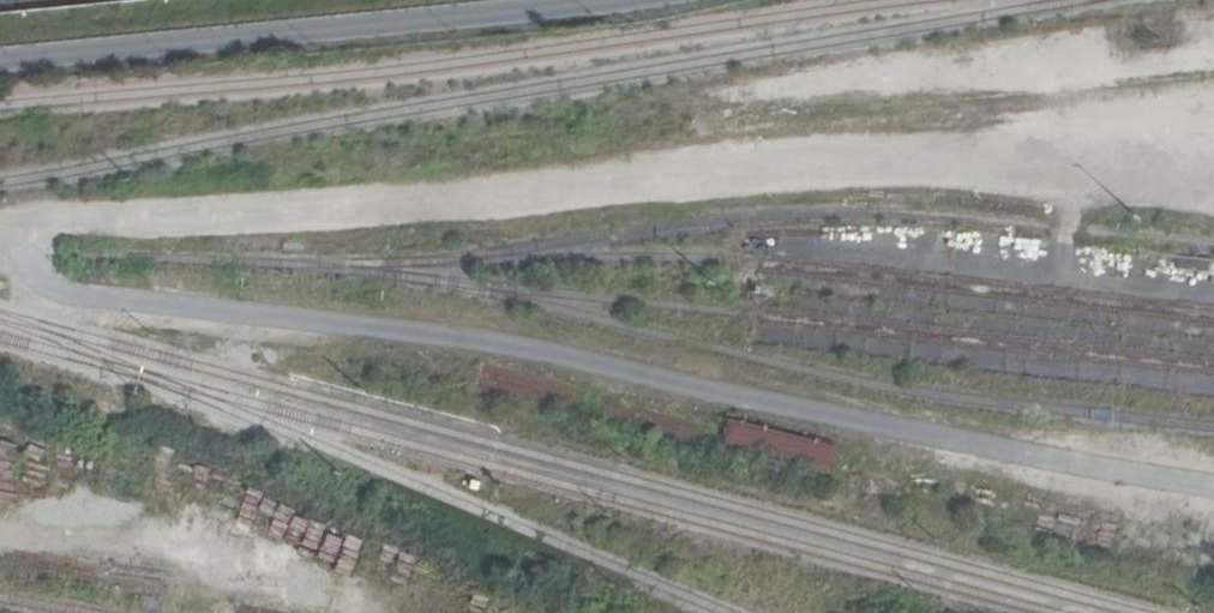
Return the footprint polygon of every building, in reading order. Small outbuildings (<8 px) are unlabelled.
[(1161,85),(1162,119),(1209,117),(1208,83),(1161,85)]
